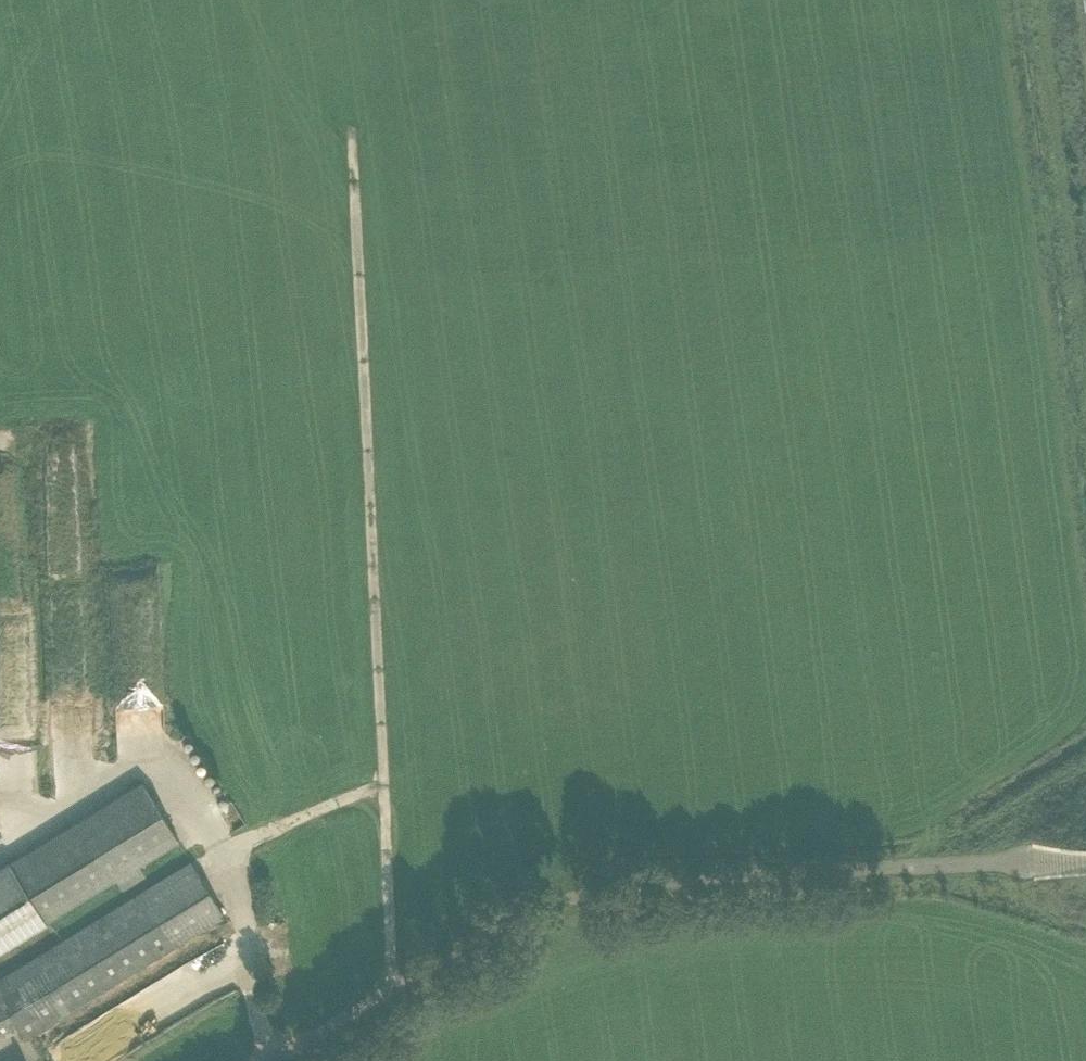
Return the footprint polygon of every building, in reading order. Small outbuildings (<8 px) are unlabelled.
[(114,878),(121,889),(144,875),(138,864),(178,839),(143,782),(0,869),(0,948),(114,878)] [(223,915),(191,862),(0,978),(0,1036),(15,1026),(24,1040),(44,1028),(42,1025),(223,915)] [(175,972),(185,988),(214,970),(204,954),(175,972)] [(60,1039),(73,1060),(83,1060),(134,1031),(128,1021),(131,1019),(122,1003),(60,1039)]
